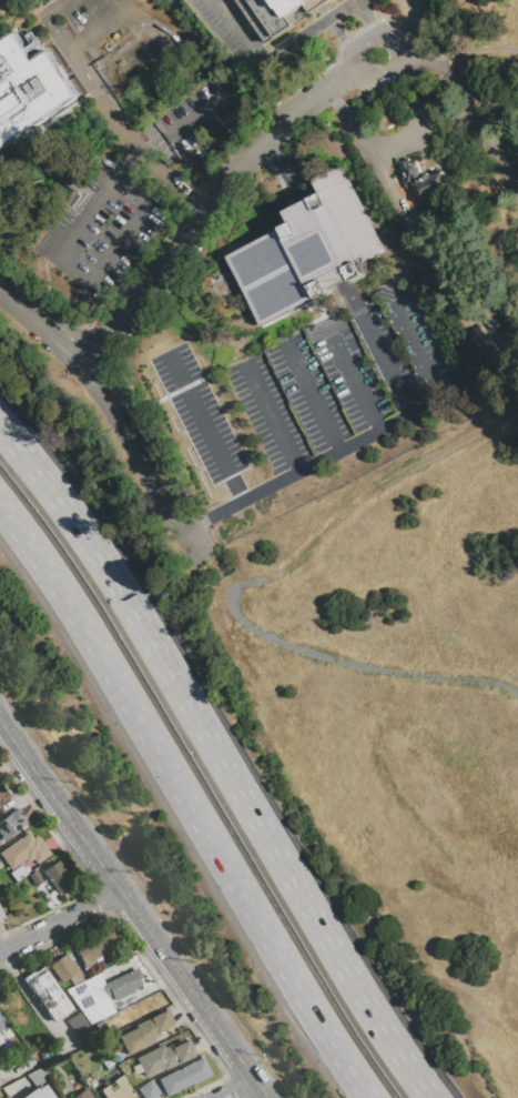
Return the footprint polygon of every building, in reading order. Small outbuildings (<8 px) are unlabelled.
[(286,19),(273,0),(306,0),(308,3),(286,19)] [(78,95),(0,150),(0,44),(13,34),(33,62),(48,52),(78,95)] [(406,189),(413,187),(417,200),(448,190),(442,170),(420,178),(413,158),(397,163),(406,189)] [(226,255),(263,326),(317,298),(319,300),(332,293),(329,290),(352,279),(353,282),(368,274),(363,263),(387,251),(344,167),(315,181),(322,194),(284,213),(290,223),(226,255)] [(9,797),(0,802),(0,784),(9,797)] [(3,842),(0,837),(0,835),(0,821),(17,808),(24,818),(20,822),(23,826),(3,842)] [(10,869),(0,856),(0,851),(27,832),(32,838),(34,836),(39,842),(40,840),(50,854),(35,864),(32,858),(24,864),(22,862),(10,869)] [(42,872),(58,862),(72,883),(57,893),(42,872)] [(9,873),(20,865),(27,873),(14,882),(9,873)] [(28,876),(34,870),(41,880),(34,886),(28,876)] [(84,968),(74,946),(85,940),(88,944),(112,933),(119,948),(94,959),(97,963),(84,968)] [(49,966),(65,954),(78,970),(77,971),(83,980),(72,986),(68,979),(61,984),(49,966)] [(99,974),(116,964),(122,975),(104,985),(99,974)] [(21,979),(32,971),(33,973),(41,967),(70,1008),(52,1021),(27,985),(26,985),(21,979)] [(101,986),(104,985),(122,975),(136,968),(142,978),(139,979),(141,984),(110,999),(108,996),(106,997),(101,986)] [(65,989),(99,974),(104,985),(101,986),(106,997),(108,996),(110,999),(115,1011),(90,1025),(65,989)] [(118,1037),(135,1028),(133,1025),(164,1010),(171,1025),(158,1031),(160,1036),(152,1039),(153,1042),(125,1055),(118,1037)] [(65,1021),(79,1013),(98,1039),(83,1046),(65,1021)] [(193,1056),(163,1070),(162,1068),(143,1076),(141,1071),(134,1075),(131,1067),(138,1064),(134,1057),(163,1045),(164,1048),(171,1045),(172,1047),(185,1040),(193,1056)] [(23,1058),(30,1055),(34,1064),(28,1067),(23,1058)] [(210,1074),(165,1096),(158,1080),(202,1058),(210,1074)] [(24,1076),(38,1068),(47,1080),(34,1086),(24,1076)] [(135,1097),(134,1097),(105,1097),(100,1090),(108,1085),(111,1090),(116,1087),(112,1081),(121,1076),(135,1097)] [(159,1092),(152,1097),(143,1097),(136,1089),(150,1080),(159,1092)] [(43,1084),(53,1097),(21,1097),(35,1088),(37,1089),(43,1084)] [(85,1088),(92,1097),(72,1097),(85,1088)]
